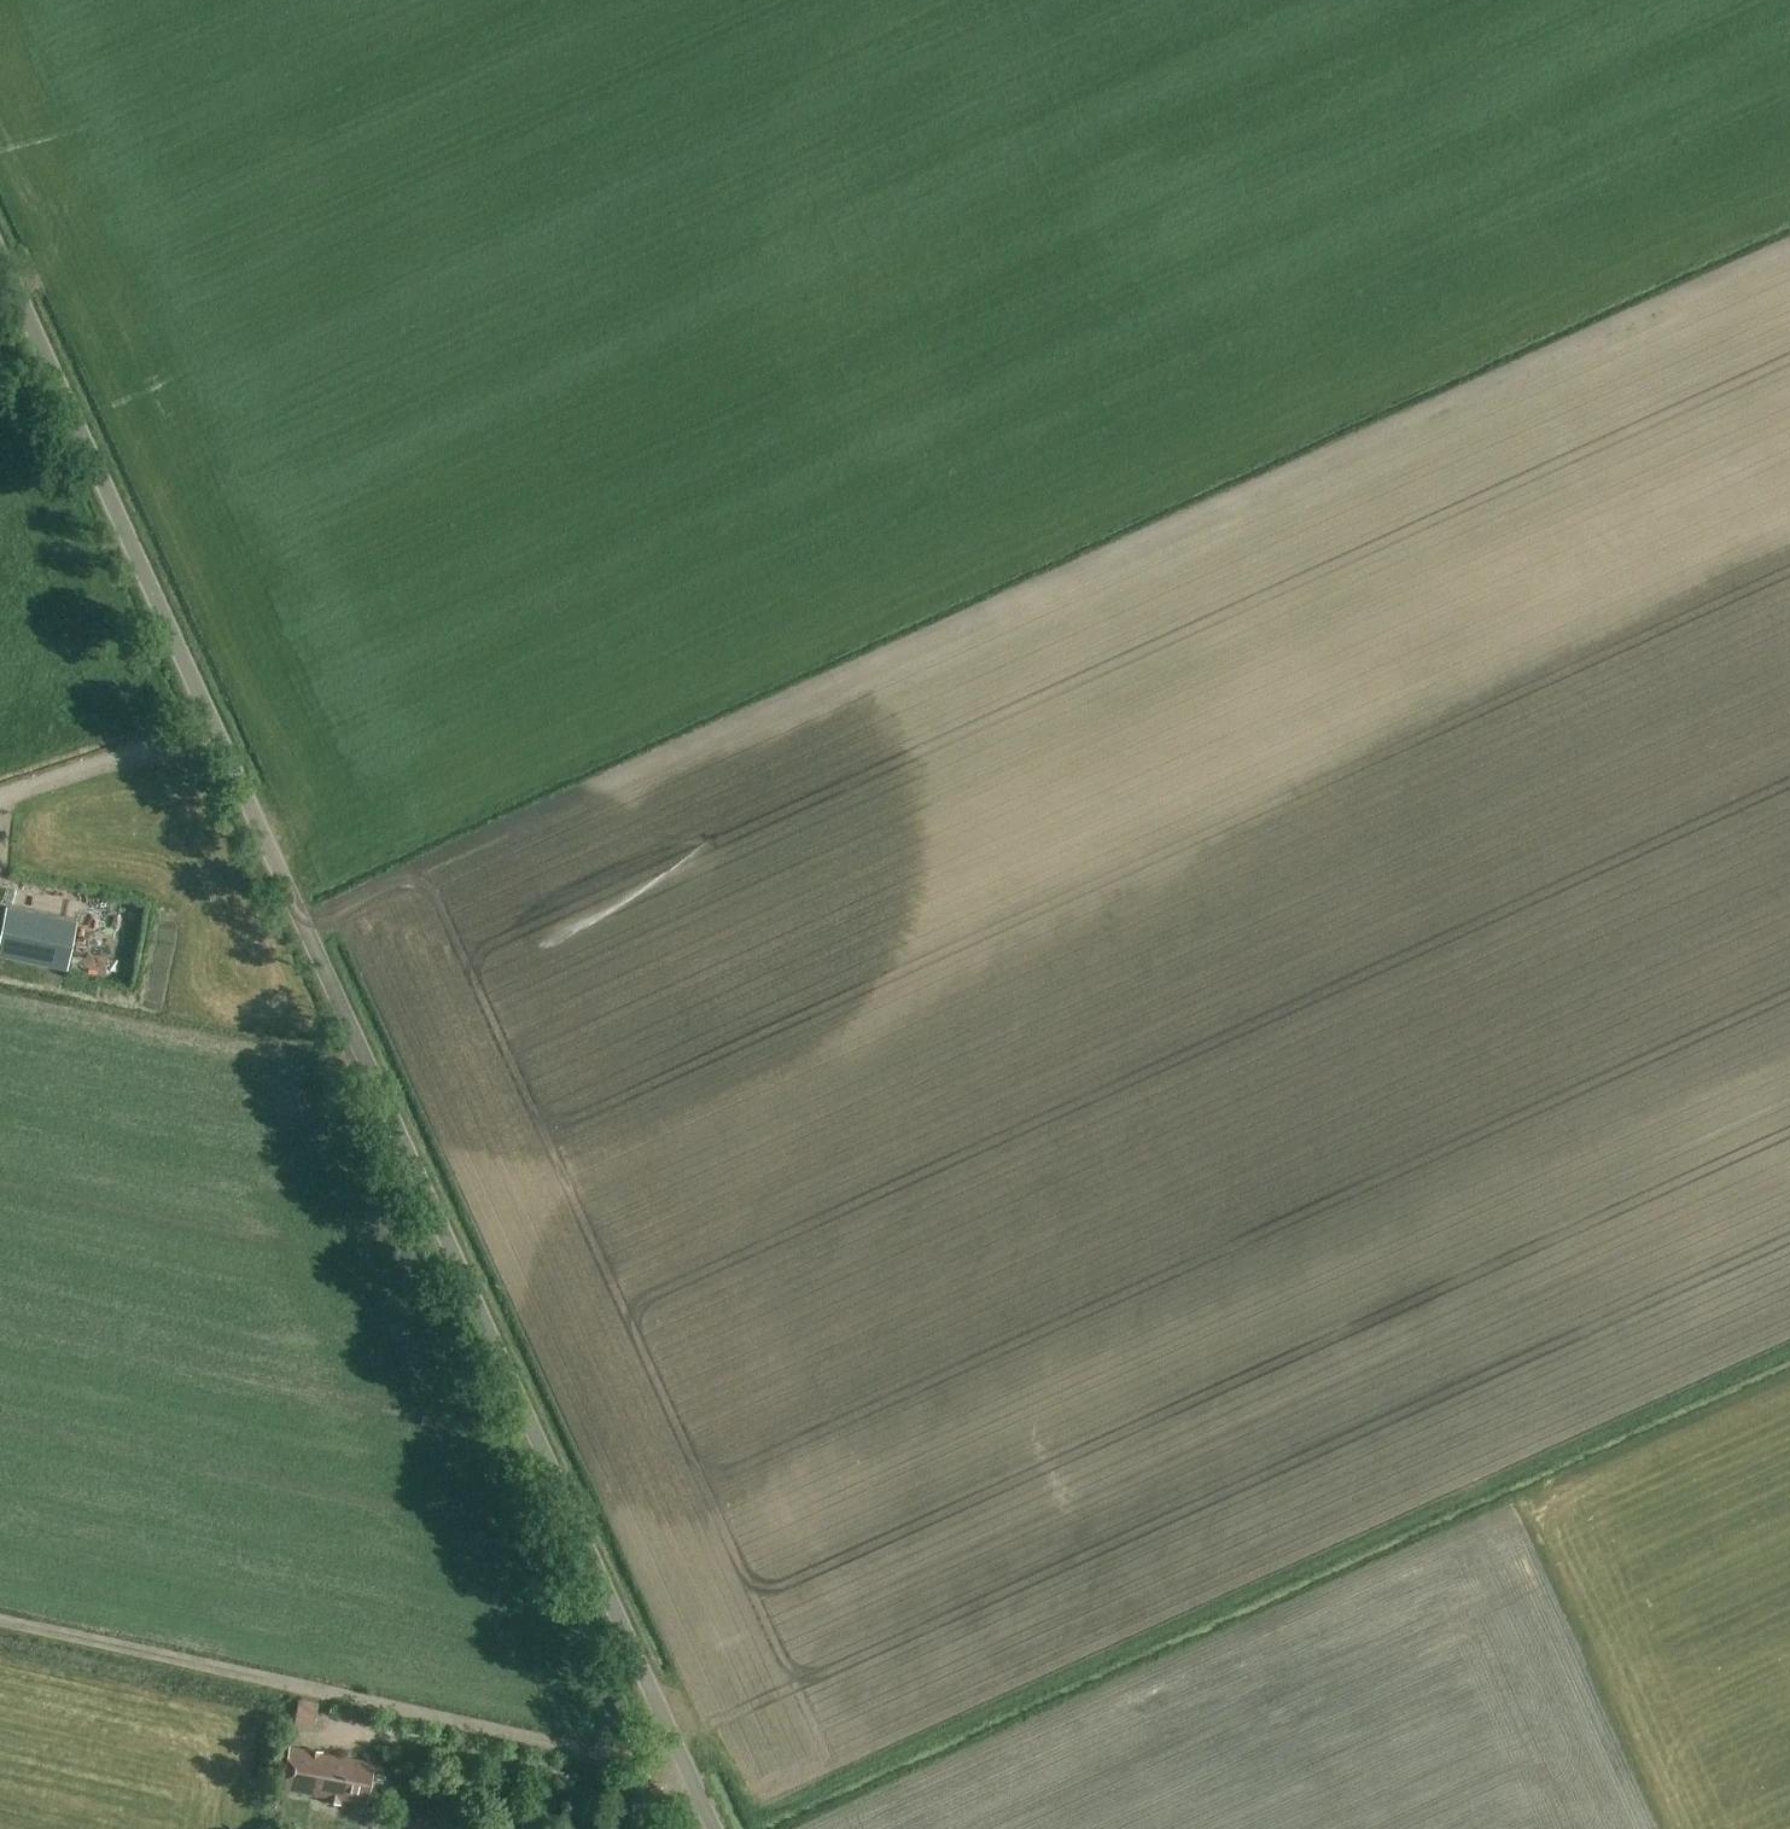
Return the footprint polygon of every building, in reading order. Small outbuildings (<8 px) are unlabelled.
[(72,933),(0,919),(0,968),(63,980),(72,933)] [(639,1738),(634,1727),(623,1731),(628,1742),(639,1738)] [(337,1796),(336,1799),(365,1804),(372,1764),(319,1755),(319,1759),(287,1754),(281,1790),(331,1798),(331,1795),(337,1796)]
